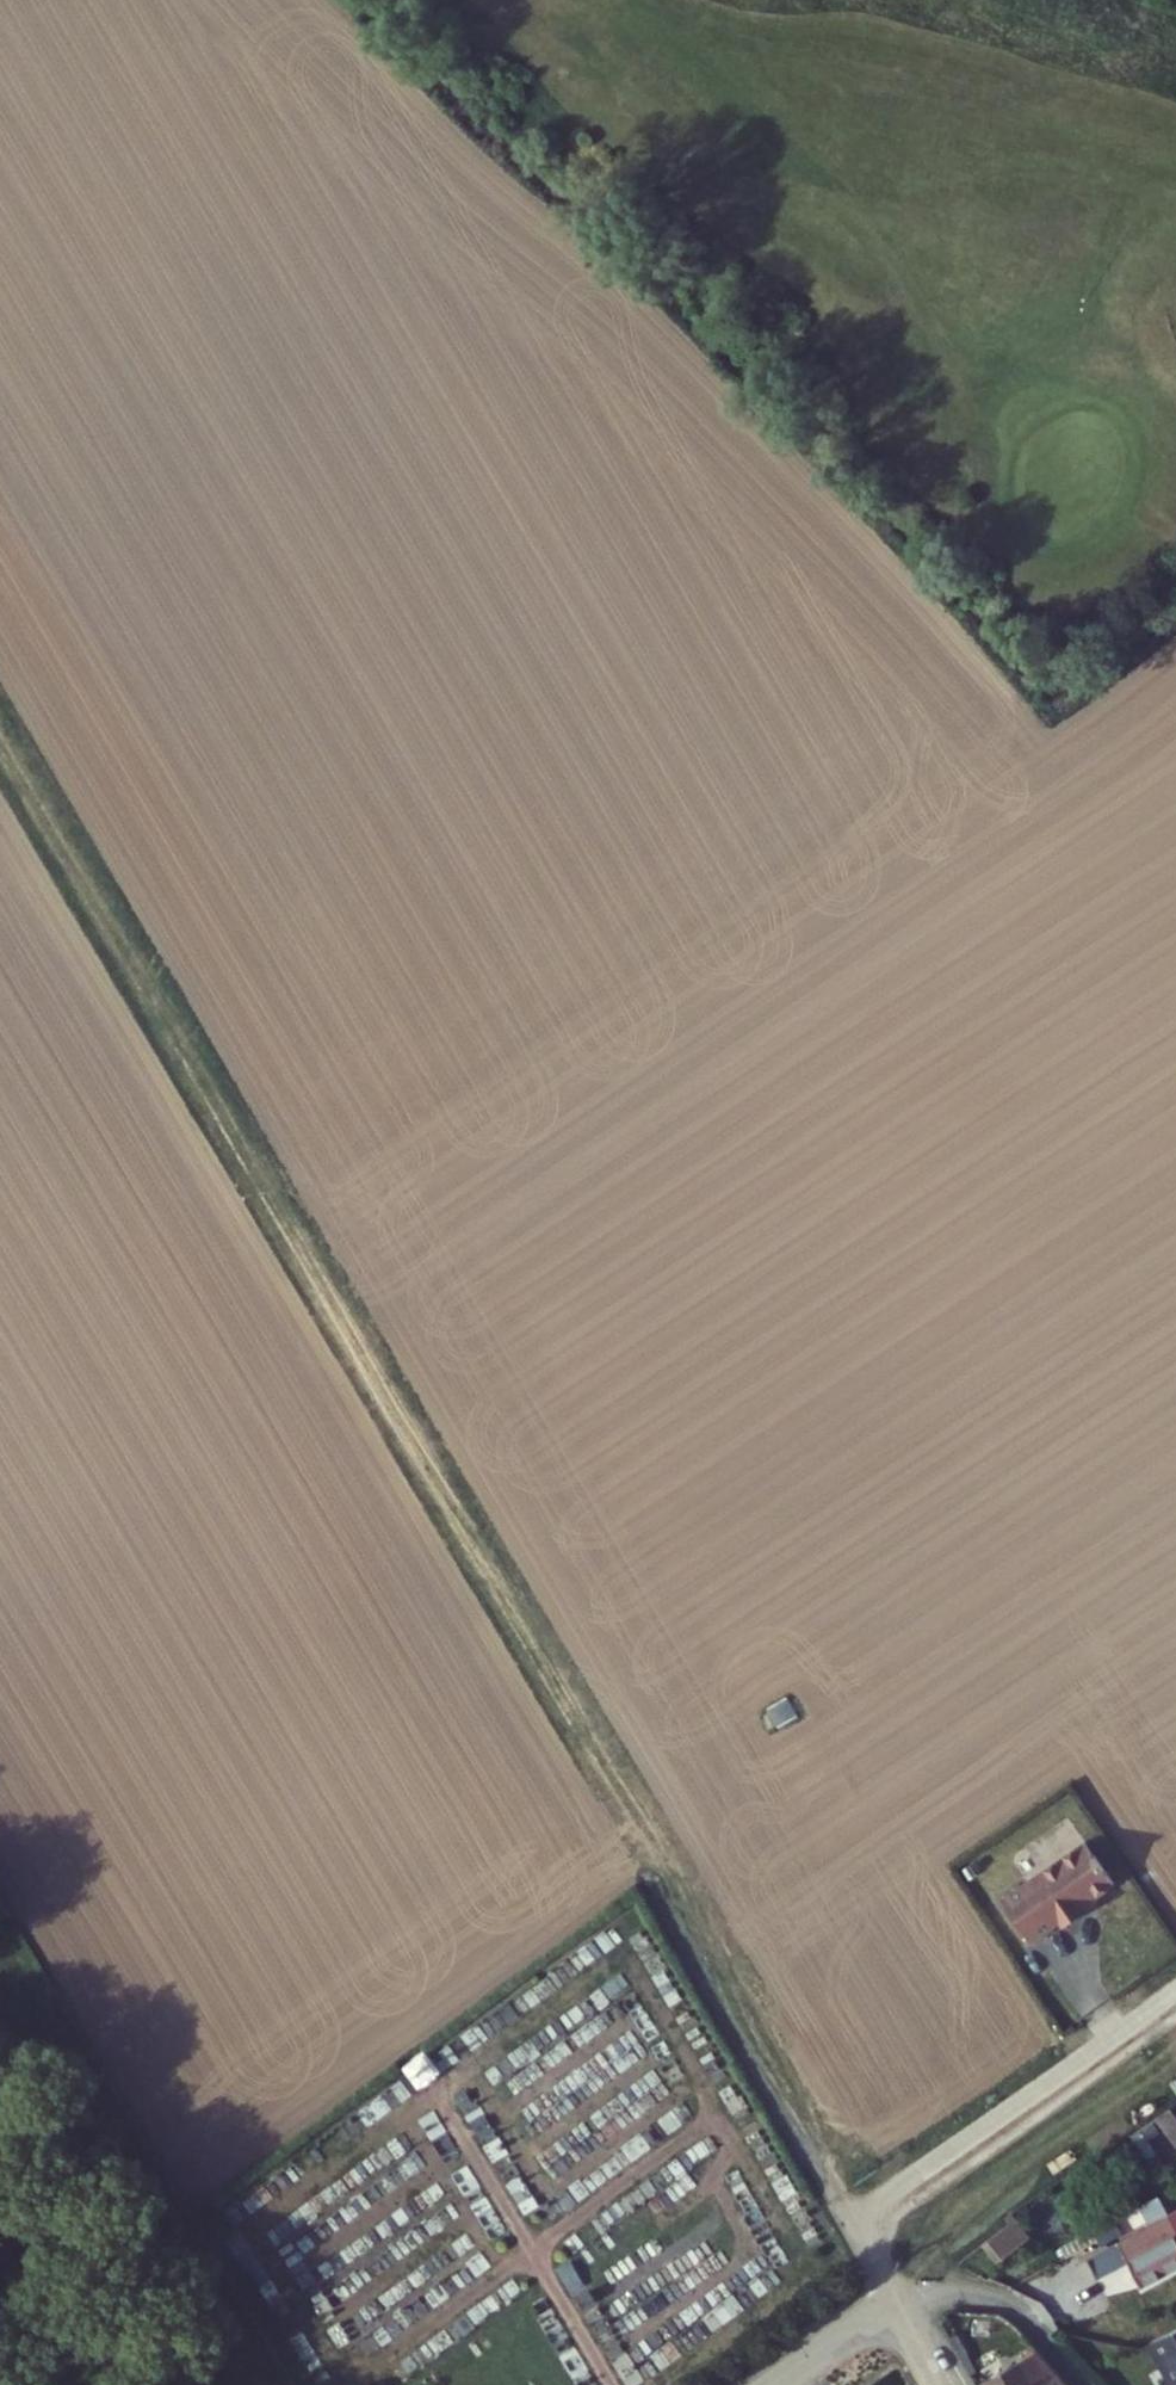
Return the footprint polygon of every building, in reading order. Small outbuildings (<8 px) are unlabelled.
[(1097,1827),(1016,1889),(1046,1930),(1075,1908),(1079,1913),(1100,1897),(1097,1894),(1109,1885),(1129,1870),(1097,1827)] [(1111,1888),(1109,1885),(1097,1894),(1100,1897),(1111,1888)] [(1172,2098),(1155,2110),(1175,2143),(1175,2105),(1172,2098)] [(1078,2268),(1089,2285),(1118,2266),(1132,2290),(1175,2262),(1175,2253),(1153,2218),(1141,2198),(1124,2209),(1137,2229),(1078,2268)] [(1042,2228),(1023,2202),(1017,2206),(1021,2213),(1034,2234),(1042,2228)] [(1153,2218),(1175,2253),(1175,2203),(1153,2218)] [(1021,2213),(992,2234),(1005,2253),(1034,2234),(1021,2213)] [(1079,2240),(1086,2252),(1105,2240),(1097,2228),(1079,2240)] [(1145,2345),(1171,2384),(1175,2384),(1175,2325),(1145,2345)] [(985,2371),(989,2378),(1042,2348),(1035,2341),(985,2371)] [(989,2378),(993,2384),(1079,2384),(1042,2348),(989,2378)]
